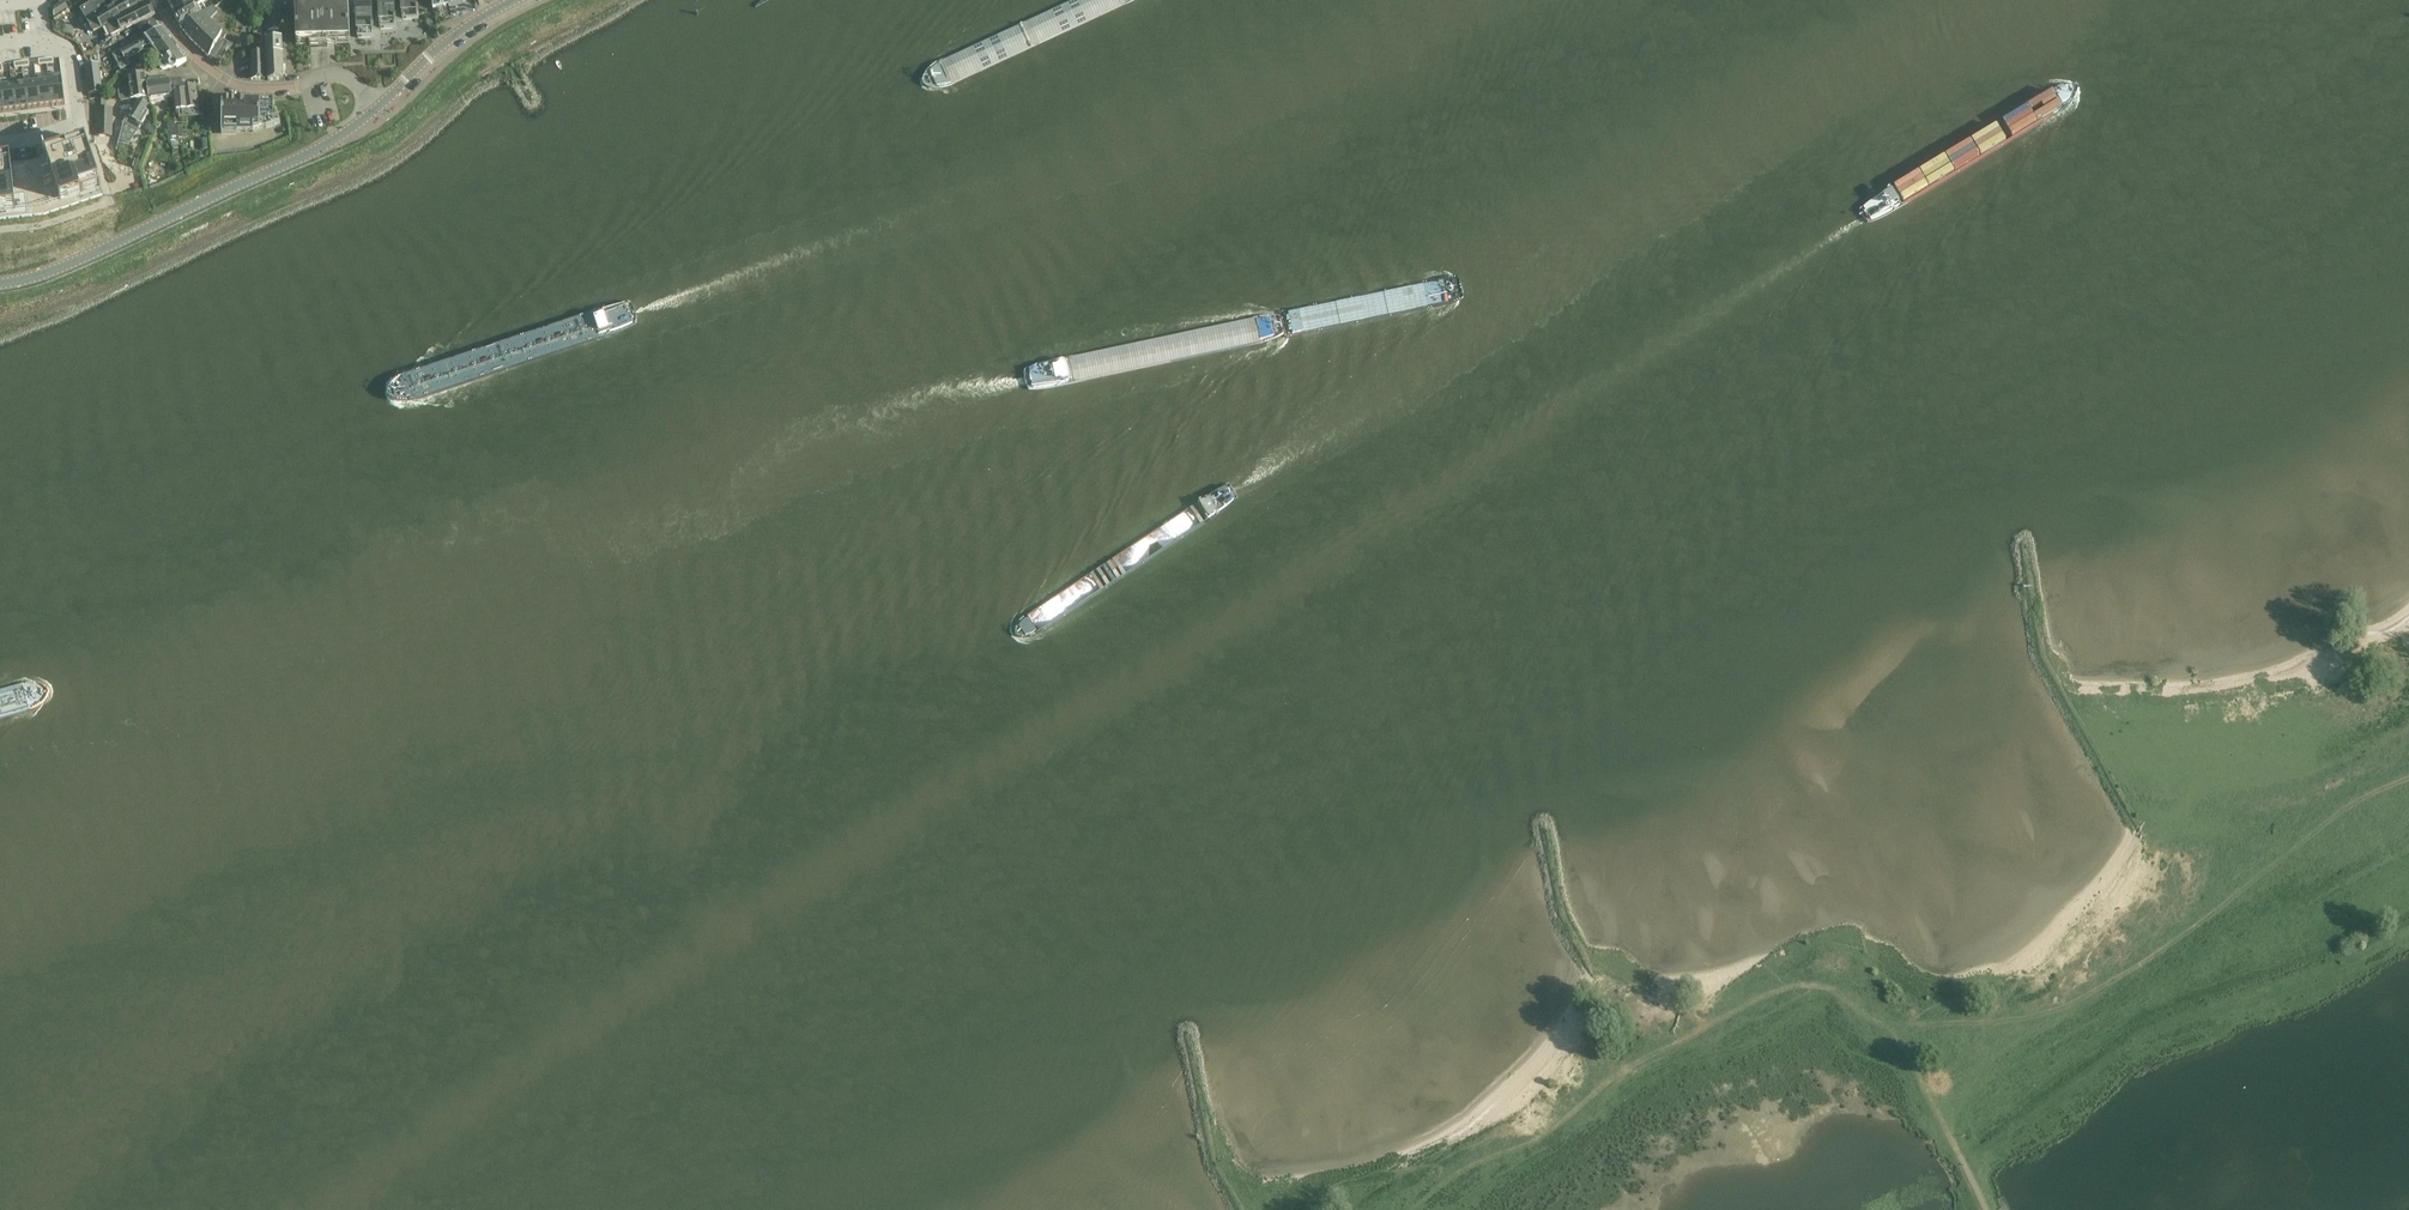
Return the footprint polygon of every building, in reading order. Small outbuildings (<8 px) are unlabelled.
[(91,5),(80,11),(93,32),(102,30),(107,27),(112,37),(126,30),(155,15),(154,15),(149,4),(149,0),(99,0),(91,5)] [(170,8),(186,0),(166,0),(170,8)] [(170,8),(174,16),(197,5),(203,4),(208,1),(207,0),(186,0),(170,8)] [(279,31),(281,25),(281,8),(290,7),(290,0),(266,0),(266,7),(267,7),(268,31),(279,31)] [(402,20),(401,0),(378,0),(378,2),(371,3),(372,30),(373,30),(395,28),(395,24),(396,24),(396,21),(402,20)] [(402,20),(417,20),(417,15),(418,15),(418,11),(417,11),(416,0),(401,0),(402,20)] [(448,6),(447,0),(431,0),(433,9),(448,6)] [(63,1),(52,7),(53,19),(69,11),(63,1)] [(328,5),(328,1),(314,2),(314,5),(294,6),(295,43),(296,43),(297,46),(309,45),(309,46),(311,46),(311,45),(318,44),(318,47),(328,47),(327,44),(335,44),(335,45),(337,45),(337,44),(349,43),(349,40),(350,40),(348,4),(328,5)] [(372,30),(371,3),(355,4),(357,38),(373,37),(372,33),(373,33),(373,30),(372,30)] [(197,5),(174,16),(179,25),(197,16),(194,10),(199,7),(197,5)] [(198,16),(180,27),(190,40),(191,41),(207,21),(209,22),(217,13),(212,7),(198,16)] [(225,36),(209,22),(207,21),(191,41),(209,58),(219,63),(219,62),(229,45),(222,41),(225,36)] [(162,46),(171,39),(163,28),(138,42),(142,50),(142,49),(147,47),(149,51),(160,44),(162,46)] [(265,41),(265,43),(267,43),(267,51),(266,59),(268,81),(283,79),(283,75),(283,74),(283,73),(283,71),(283,68),(283,66),(283,64),(283,63),(283,55),(283,54),(282,49),(282,46),(282,43),(281,40),(281,36),(281,31),(279,31),(268,31),(268,41),(265,41)] [(160,44),(149,51),(148,52),(155,62),(162,70),(177,68),(186,61),(171,39),(162,46),(160,44)] [(256,40),(252,40),(252,54),(251,79),(251,80),(265,79),(263,54),(256,54),(256,40)] [(143,51),(142,49),(142,50),(138,42),(120,52),(123,57),(122,58),(123,62),(126,61),(143,51)] [(99,64),(87,65),(89,87),(101,85),(99,64)] [(61,74),(47,76),(48,81),(51,105),(65,104),(61,74)] [(122,102),(138,100),(148,98),(146,83),(145,75),(128,77),(129,88),(120,89),(118,92),(119,100),(122,102)] [(170,81),(171,93),(175,92),(177,111),(198,109),(195,86),(181,87),(180,79),(170,81)] [(24,81),(11,83),(11,86),(14,110),(28,108),(25,84),(24,81)] [(48,81),(36,83),(39,107),(51,105),(48,81)] [(171,96),(171,93),(170,81),(146,83),(148,98),(149,99),(151,99),(152,104),(160,103),(160,98),(171,96)] [(36,83),(25,84),(28,108),(39,107),(36,83)] [(11,86),(0,87),(3,111),(14,110),(11,86)] [(147,99),(149,99),(148,98),(138,100),(134,109),(128,117),(125,124),(137,131),(148,114),(144,112),(148,107),(147,107),(147,99)] [(274,102),(222,100),(222,111),(222,131),(254,132),(265,126),(267,129),(280,124),(277,113),(274,113),(274,102)] [(98,109),(97,136),(112,137),(112,109),(98,109)] [(45,215),(102,196),(85,144),(86,144),(85,143),(73,147),(80,170),(82,170),(85,180),(66,186),(64,179),(65,179),(64,176),(65,175),(58,153),(57,153),(40,159),(29,162),(0,165),(0,189),(2,189),(3,200),(0,200),(0,220),(45,215)] [(72,147),(56,149),(58,153),(65,175),(64,176),(65,179),(64,179),(66,186),(85,180),(82,170),(80,170),(73,147),(72,147)]
